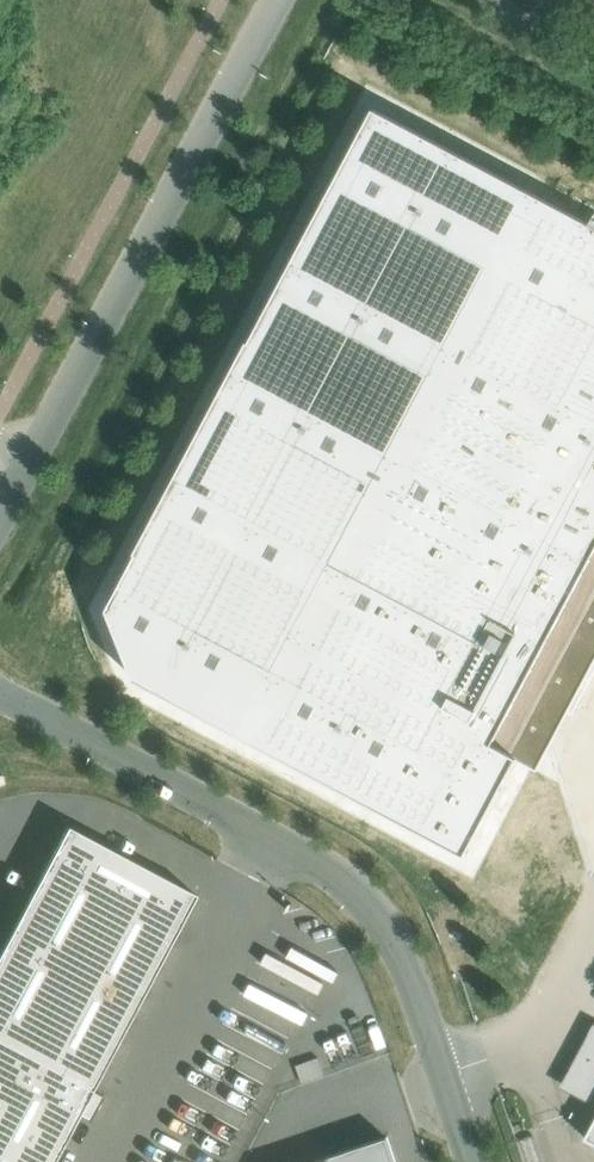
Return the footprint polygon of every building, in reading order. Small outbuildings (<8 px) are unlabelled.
[(109,608),(136,680),(464,855),(593,612),(593,226),(374,109),(109,608)] [(78,1114),(89,1119),(102,1094),(92,1089),(196,894),(67,826),(0,952),(0,1161),(53,1161),(78,1114)] [(565,1085),(590,1099),(593,1092),(593,1040),(583,1060),(580,1058),(565,1085)] [(593,1142),(593,1122),(586,1138),(593,1142)] [(313,1161),(395,1161),(387,1138),(313,1161)]
